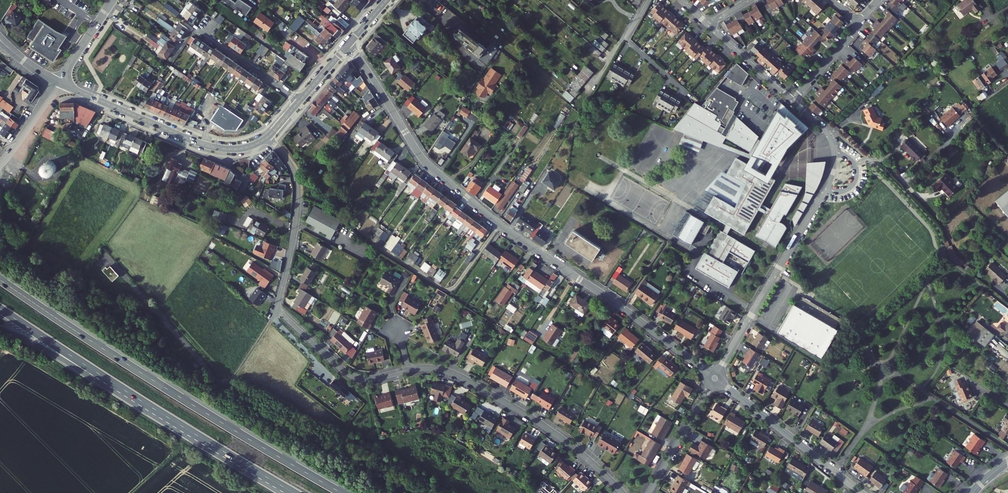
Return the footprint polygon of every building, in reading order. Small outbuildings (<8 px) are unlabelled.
[(253,8),(241,0),(239,0),(237,3),(232,0),(223,0),(247,17),(253,8)] [(352,4),(348,0),(341,0),(335,7),(328,1),(325,5),(328,7),(332,11),(340,17),(340,18),(352,4)] [(370,0),(355,0),(352,3),(363,12),(372,2),(370,0)] [(599,1),(598,0),(585,0),(584,1),(594,9),(598,3),(597,3),(599,1)] [(770,6),(767,8),(771,15),(781,9),(776,0),(772,0),(768,2),(770,6)] [(781,9),(786,6),(784,3),(787,1),(786,0),(776,0),(781,9)] [(814,12),(818,16),(825,8),(821,4),(824,1),(823,0),(806,0),(805,1),(803,3),(808,7),(809,6),(814,11),(814,12)] [(848,1),(849,0),(852,2),(851,3),(857,8),(864,0),(847,0),(848,1)] [(889,2),(892,5),(890,8),(896,13),(908,0),(891,0),(889,2)] [(974,0),(973,0),(958,7),(963,18),(973,13),(976,18),(981,15),(974,0)] [(663,6),(663,5),(660,2),(651,12),(654,15),(653,16),(657,19),(666,9),(663,6)] [(188,11),(196,16),(200,10),(192,4),(191,6),(189,5),(186,9),(188,11)] [(765,18),(757,5),(754,7),(756,11),(751,14),(756,24),(762,21),(761,20),(765,18)] [(167,10),(173,14),(176,10),(169,6),(167,10)] [(9,15),(11,17),(9,20),(19,26),(20,23),(22,24),(24,20),(16,14),(18,11),(13,8),(9,15)] [(186,9),(184,8),(180,14),(191,22),(196,16),(188,11),(186,9)] [(669,12),(666,9),(657,19),(660,22),(661,21),(663,24),(673,13),(670,11),(669,12)] [(896,24),(898,21),(888,11),(886,14),(889,17),(882,25),(878,22),(873,28),(876,31),(874,34),(873,33),(868,38),(869,39),(864,45),(867,47),(863,52),(872,59),(875,55),(874,54),(877,51),(872,47),(875,45),(877,47),(885,38),(884,37),(889,32),(890,33),(897,25),(896,24)] [(676,16),(673,13),(663,24),(670,29),(678,20),(675,17),(676,16)] [(751,26),(756,24),(751,14),(745,17),(743,13),(740,15),(745,23),(748,21),(751,26)] [(801,47),(797,51),(806,59),(809,55),(812,58),(818,51),(815,48),(822,41),(825,44),(827,41),(829,42),(832,38),(835,41),(840,35),(837,32),(840,29),(841,29),(845,25),(843,23),(845,20),(839,14),(828,26),(829,27),(825,31),(824,31),(821,35),(817,31),(814,34),(813,33),(806,41),(807,42),(804,45),(802,47),(801,47)] [(256,24),(271,34),(277,25),(263,15),(256,24)] [(742,26),(745,23),(740,15),(737,17),(739,21),(733,24),(739,34),(745,31),(742,26)] [(305,21),(299,16),(290,28),(296,33),(305,21)] [(431,25),(421,16),(405,35),(415,44),(419,40),(420,41),(430,29),(429,28),(431,25)] [(344,32),(350,26),(340,18),(340,17),(335,22),(332,20),(330,21),(344,32)] [(177,38),(179,39),(182,34),(175,29),(161,19),(159,21),(172,31),(168,37),(173,40),(174,41),(177,38)] [(66,32),(64,30),(63,29),(62,30),(43,20),(28,43),(52,58),(60,46),(58,44),(58,43),(66,32)] [(681,23),(678,20),(670,29),(676,35),(685,25),(682,22),(681,23)] [(335,35),(339,38),(344,32),(330,21),(325,27),(335,35)] [(187,28),(179,22),(175,29),(182,34),(187,28)] [(311,26),(330,42),(335,35),(325,27),(323,30),(320,27),(319,28),(313,24),(311,26)] [(734,37),(739,34),(733,24),(728,27),(726,24),(723,25),(728,34),(731,32),(734,37)] [(325,47),(330,42),(311,26),(310,26),(308,28),(316,33),(312,38),(325,47)] [(481,59),(480,60),(487,67),(490,62),(492,59),(494,56),(498,50),(493,46),(489,51),(464,31),(458,38),(469,47),(469,48),(469,49),(470,49),(471,50),(472,49),(475,52),(474,53),(481,59)] [(611,36),(604,31),(601,35),(607,40),(611,36)] [(168,37),(162,32),(159,37),(160,38),(158,41),(147,33),(145,35),(169,52),(173,47),(170,44),(173,40),(168,37)] [(691,35),(690,36),(687,32),(678,42),(684,48),(694,37),(691,35)] [(154,49),(165,57),(169,52),(145,35),(142,38),(156,47),(154,49)] [(230,44),(229,46),(236,50),(241,43),(234,38),(234,39),(229,36),(225,41),(230,44)] [(374,46),(369,52),(377,57),(387,44),(378,37),(372,45),(374,46)] [(696,41),(697,40),(694,37),(684,48),(687,50),(687,51),(690,54),(699,44),(696,41)] [(192,59),(197,52),(202,45),(196,40),(195,42),(191,40),(187,46),(190,48),(186,54),(192,59)] [(610,45),(605,40),(601,44),(607,49),(610,45)] [(601,44),(598,41),(594,44),(604,53),(607,49),(601,44)] [(247,47),(241,43),(236,50),(241,54),(247,47)] [(293,54),(305,63),(309,59),(287,43),(283,48),(293,54)] [(754,45),(748,52),(751,54),(753,52),(758,56),(765,47),(761,43),(757,47),(754,45)] [(703,46),(702,47),(699,44),(690,54),(693,57),(694,56),(697,59),(699,56),(706,49),(703,46)] [(208,49),(202,45),(197,52),(203,56),(208,49)] [(261,56),(267,49),(263,46),(257,54),(261,56)] [(711,49),(712,49),(709,46),(706,49),(699,56),(702,59),(705,62),(714,52),(711,49)] [(604,54),(596,47),(592,52),(600,58),(604,54)] [(769,51),(765,47),(758,56),(762,59),(759,62),(762,65),(771,54),(769,52),(769,51)] [(203,56),(208,60),(210,58),(214,53),(208,49),(203,56)] [(264,59),(270,51),(267,49),(261,56),(264,59)] [(214,53),(210,58),(217,62),(222,54),(216,50),(214,53)] [(718,54),(717,55),(714,52),(705,62),(708,66),(709,65),(712,67),(721,57),(718,54)] [(228,59),(222,54),(217,62),(223,66),(228,59)] [(293,54),(287,62),(291,65),(301,73),(307,65),(305,63),(293,54)] [(774,56),(771,54),(762,65),(765,67),(768,64),(771,67),(779,59),(775,56),(774,56)] [(397,56),(387,64),(394,74),(401,69),(398,64),(401,62),(397,56)] [(727,63),(723,60),(724,60),(721,57),(712,67),(718,73),(727,63)] [(854,57),(850,62),(847,59),(844,62),(850,68),(855,72),(857,69),(858,70),(862,65),(854,57)] [(139,60),(135,58),(129,67),(133,69),(139,60)] [(228,59),(223,66),(228,70),(234,62),(228,59)] [(783,63),(779,59),(771,67),(775,71),(772,74),(775,77),(779,73),(785,66),(782,64),(783,63)] [(1004,60),(996,66),(1000,72),(1007,67),(1007,66),(1004,60)] [(419,61),(413,68),(416,71),(423,63),(419,61)] [(234,62),(228,70),(235,74),(240,67),(234,62)] [(280,70),(274,77),(280,82),(281,80),(285,83),(290,77),(286,74),(289,71),(287,70),(291,65),(287,62),(286,62),(284,64),(282,67),(280,70)] [(848,70),(850,68),(844,62),(837,69),(846,77),(850,72),(848,70)] [(742,86),(749,74),(737,63),(726,77),(742,86)] [(619,65),(619,66),(614,64),(607,76),(612,78),(611,80),(614,81),(614,80),(621,84),(621,85),(623,86),(624,85),(625,86),(626,83),(630,85),(634,77),(631,75),(632,73),(631,73),(631,72),(629,70),(628,72),(621,68),(622,66),(619,65)] [(353,65),(348,65),(343,70),(351,77),(356,70),(353,65)] [(274,66),(268,73),(274,77),(280,70),(275,67),(274,66)] [(585,71),(592,78),(596,73),(589,66),(585,71)] [(787,69),(785,66),(779,73),(782,75),(781,76),(787,81),(795,72),(789,67),(787,69)] [(240,67),(235,74),(241,79),(246,71),(240,67)] [(141,76),(135,84),(141,89),(147,81),(154,70),(150,68),(143,78),(141,76)] [(502,74),(493,68),(486,77),(486,78),(487,78),(486,80),(484,79),(478,87),(480,88),(478,91),(481,94),(485,96),(488,91),(491,93),(494,89),(493,89),(495,85),(494,84),(495,82),(496,83),(502,74)] [(842,82),(846,77),(837,69),(831,76),(831,77),(837,82),(839,79),(842,82)] [(352,78),(351,77),(343,70),(340,75),(353,85),(358,89),(363,82),(361,78),(358,82),(352,78)] [(988,86),(994,82),(993,80),(997,77),(992,70),(982,77),(988,86)] [(175,71),(173,76),(191,82),(194,76),(188,74),(187,75),(175,71)] [(246,71),(241,79),(246,83),(252,75),(246,71)] [(588,83),(592,78),(585,71),(580,77),(588,83)] [(354,75),(352,78),(358,82),(361,78),(358,74),(356,77),(354,75)] [(252,75),(246,83),(252,86),(257,79),(252,75)] [(340,75),(336,79),(349,90),(353,85),(340,75)] [(401,84),(412,93),(418,85),(408,76),(401,84)] [(580,77),(580,76),(576,81),(584,88),(588,83),(580,77)] [(842,87),(837,82),(831,77),(829,80),(832,83),(829,87),(837,94),(841,90),(840,89),(842,87)] [(981,89),(982,90),(988,86),(982,77),(973,83),(979,91),(981,89)] [(27,92),(31,96),(26,103),(32,107),(42,93),(41,88),(26,78),(22,84),(29,89),(27,92)] [(257,79),(252,86),(257,90),(262,82),(257,79)] [(336,79),(333,83),(347,93),(349,90),(336,79)] [(147,81),(141,89),(146,92),(152,84),(147,81)] [(584,88),(576,81),(572,86),(576,89),(580,93),(584,88)] [(332,84),(330,86),(338,92),(344,97),(347,93),(333,83),(332,84)] [(150,101),(146,107),(151,109),(164,89),(166,87),(161,84),(150,101)] [(265,85),(254,100),(258,103),(266,108),(270,103),(261,96),(268,86),(265,85)] [(326,90),(334,96),(338,92),(330,86),(326,90)] [(702,106),(695,102),(676,126),(688,130),(687,133),(693,136),(693,135),(694,136),(709,141),(710,139),(718,142),(722,134),(718,131),(721,124),(725,126),(726,127),(735,111),(734,111),(739,102),(736,100),(737,99),(717,87),(702,106)] [(833,98),(837,94),(829,87),(825,90),(822,87),(819,90),(830,100),(832,98),(833,98)] [(164,89),(151,109),(156,112),(167,95),(169,92),(164,89)] [(577,98),(581,94),(580,93),(576,89),(572,94),(576,98),(577,98)] [(875,98),(880,92),(876,89),(871,94),(875,98)] [(323,94),(338,106),(341,102),(334,96),(326,90),(323,94)] [(828,102),(830,100),(819,90),(817,93),(820,96),(816,100),(822,106),(824,107),(829,103),(828,102)] [(371,107),(368,108),(371,113),(380,108),(369,91),(365,97),(367,100),(369,98),(371,102),(369,103),(371,107)] [(565,96),(572,103),(576,98),(572,94),(569,91),(565,96)] [(664,92),(663,93),(660,91),(655,99),(659,101),(657,104),(658,105),(657,106),(660,107),(660,106),(668,110),(667,111),(669,113),(670,112),(671,112),(672,109),(676,111),(680,103),(677,101),(678,100),(677,99),(678,98),(675,97),(675,98),(667,94),(668,93),(666,91),(665,92),(664,92)] [(976,98),(980,103),(984,100),(988,97),(985,93),(976,98)] [(319,99),(333,111),(338,106),(323,94),(319,99)] [(167,95),(156,112),(161,114),(172,97),(167,95)] [(15,108),(4,100),(5,99),(0,96),(0,106),(12,115),(15,108)] [(172,97),(161,114),(165,116),(176,99),(172,97)] [(146,107),(150,101),(145,98),(141,104),(146,107)] [(176,99),(165,116),(169,118),(179,103),(180,102),(176,99)] [(326,113),(330,115),(333,111),(319,99),(315,104),(324,111),(326,113)] [(417,99),(409,107),(417,113),(416,114),(420,118),(428,109),(417,99)] [(820,108),(822,106),(816,100),(814,103),(814,102),(809,107),(818,115),(822,110),(820,108)] [(179,103),(169,118),(175,121),(181,111),(184,106),(179,103)] [(266,108),(258,103),(254,108),(262,113),(266,108)] [(796,125),(805,132),(809,128),(782,103),(778,110),(795,126),(796,125)] [(181,111),(175,121),(179,123),(189,108),(190,106),(186,104),(184,106),(181,111)] [(313,109),(310,112),(318,119),(324,111),(315,104),(312,108),(313,109)] [(76,125),(76,107),(63,107),(62,108),(62,126),(76,125)] [(76,107),(76,125),(88,129),(99,115),(97,114),(76,107)] [(464,107),(460,112),(466,116),(470,111),(464,107)] [(873,107),(863,111),(866,117),(865,117),(869,126),(870,127),(871,125),(873,126),(873,127),(878,129),(878,130),(882,132),(885,125),(881,123),(882,120),(877,118),(873,107)] [(960,118),(965,113),(961,108),(960,107),(954,111),(960,118)] [(189,108),(179,123),(185,126),(194,111),(192,110),(189,108)] [(767,215),(755,236),(760,239),(776,248),(787,228),(786,225),(784,224),(782,223),(780,222),(782,218),(784,215),(786,215),(803,186),(785,183),(771,209),(762,204),(776,180),(761,171),(764,166),(767,161),(769,162),(773,162),(776,163),(778,161),(778,162),(805,132),(796,125),(795,126),(778,110),(760,140),(758,139),(759,137),(737,117),(726,138),(750,152),(751,151),(754,152),(756,153),(754,156),(750,166),(745,178),(738,174),(735,178),(746,184),(739,200),(735,207),(715,196),(705,212),(727,224),(723,232),(720,230),(707,253),(705,252),(696,268),(729,288),(738,272),(733,268),(723,263),(730,252),(749,263),(755,251),(727,234),(732,227),(745,234),(758,210),(767,215)] [(954,111),(953,110),(941,121),(948,129),(954,124),(955,123),(961,119),(960,118),(954,111)] [(438,115),(428,127),(434,133),(449,115),(444,111),(440,117),(438,115)] [(342,126),(339,130),(346,135),(360,117),(353,112),(342,126)] [(330,115),(326,113),(324,115),(332,122),(334,119),(330,115)] [(339,123),(342,126),(348,118),(345,115),(339,123)] [(22,125),(13,118),(9,124),(19,130),(22,125)] [(458,124),(452,120),(448,126),(454,131),(458,124)] [(361,123),(350,138),(353,140),(355,139),(361,144),(363,142),(373,129),(366,123),(364,126),(361,123)] [(19,130),(9,124),(5,129),(15,135),(19,130)] [(5,137),(2,140),(8,144),(10,141),(11,141),(15,135),(5,129),(0,125),(0,133),(5,137)] [(106,128),(102,126),(98,135),(101,137),(102,135),(112,139),(116,130),(107,126),(106,128)] [(303,135),(296,140),(303,149),(308,145),(309,146),(317,141),(307,128),(301,133),(303,135)] [(337,133),(332,129),(326,136),(331,140),(332,138),(337,133)] [(370,146),(371,145),(374,148),(379,141),(381,138),(378,136),(379,134),(373,129),(363,142),(370,146)] [(528,132),(525,129),(517,140),(521,143),(528,132)] [(121,135),(122,133),(116,130),(112,139),(118,141),(116,144),(122,147),(122,146),(127,135),(126,135),(125,136),(121,135)] [(337,133),(332,138),(339,144),(346,135),(339,130),(337,133)] [(49,131),(45,139),(53,142),(56,144),(60,136),(49,131)] [(134,148),(138,140),(127,135),(122,146),(125,147),(126,145),(134,148)] [(331,140),(326,136),(325,136),(322,139),(328,144),(331,140)] [(453,150),(458,142),(450,137),(445,144),(453,150)] [(484,146),(474,139),(466,152),(473,158),(478,150),(480,152),(484,146)] [(143,155),(148,145),(138,140),(134,148),(141,151),(140,153),(143,155)] [(375,154),(377,152),(383,157),(389,149),(379,141),(374,148),(371,152),(375,154)] [(900,148),(910,159),(910,161),(912,163),(914,163),(915,163),(923,155),(908,141),(900,148)] [(947,161),(956,153),(950,148),(942,156),(947,161)] [(390,162),(388,164),(392,167),(395,164),(399,158),(395,155),(396,154),(389,149),(383,157),(390,162)] [(289,168),(274,153),(272,153),(267,160),(276,167),(275,169),(279,172),(277,174),(280,177),(289,168)] [(736,157),(727,174),(724,172),(707,191),(715,196),(735,207),(739,200),(746,184),(735,178),(738,174),(745,178),(750,166),(736,157)] [(172,159),(168,169),(173,171),(167,183),(174,186),(178,178),(181,171),(183,166),(177,163),(177,162),(172,159)] [(225,182),(229,171),(204,160),(199,171),(225,182)] [(273,177),(273,176),(277,174),(279,172),(275,169),(276,167),(267,160),(264,164),(272,171),(271,173),(272,173),(271,174),(270,173),(269,174),(273,177)] [(58,176),(59,174),(59,172),(59,170),(58,168),(57,166),(56,165),(54,164),(52,164),(50,164),(48,165),(47,166),(45,167),(45,169),(44,171),(44,173),(45,175),(46,177),(47,178),(49,179),(51,179),(53,179),(55,178),(57,177),(58,176)] [(272,171),(264,164),(262,169),(266,172),(263,175),(266,177),(263,181),(266,184),(267,181),(268,180),(269,181),(273,177),(269,174),(270,173),(271,174),(272,173),(271,173),(272,171)] [(392,167),(377,188),(380,190),(390,177),(397,183),(398,181),(406,170),(399,165),(398,166),(395,164),(392,167)] [(521,182),(525,185),(533,172),(529,169),(521,182)] [(292,177),(289,170),(282,177),(287,182),(292,177)] [(401,190),(404,193),(411,183),(414,178),(412,176),(413,175),(406,170),(398,181),(405,185),(401,190)] [(185,173),(181,171),(178,178),(187,182),(191,174),(186,172),(185,173)] [(235,176),(229,171),(225,182),(224,182),(224,184),(229,187),(228,187),(236,192),(240,185),(234,182),(236,179),(234,178),(235,176)] [(260,178),(256,174),(251,180),(253,181),(253,182),(256,184),(260,178)] [(413,194),(416,191),(418,188),(423,181),(416,175),(414,178),(411,183),(414,185),(410,192),(413,194)] [(953,184),(954,183),(945,175),(934,187),(940,193),(942,190),(943,191),(943,190),(946,193),(945,193),(950,198),(958,190),(953,184)] [(473,178),(470,176),(466,184),(465,185),(468,187),(473,178)] [(546,189),(555,194),(560,185),(549,178),(547,180),(546,179),(541,187),(545,190),(546,189)] [(430,186),(423,181),(418,188),(425,193),(430,186)] [(476,181),(468,193),(476,199),(484,187),(476,181)] [(283,200),(285,185),(280,184),(279,190),(265,188),(264,198),(283,200)] [(514,185),(498,210),(503,213),(520,189),(514,185)] [(523,197),(529,188),(525,185),(519,194),(523,197)] [(424,202),(427,205),(432,198),(437,191),(430,186),(425,193),(428,196),(424,202)] [(495,187),(492,191),(490,190),(484,199),(497,208),(503,199),(499,196),(502,192),(495,187)] [(418,188),(416,191),(423,196),(425,193),(418,188)] [(443,196),(437,191),(432,198),(438,203),(443,196)] [(1007,219),(1007,193),(995,203),(1007,219)] [(241,201),(245,208),(253,204),(249,196),(241,201)] [(443,196),(438,203),(445,208),(450,201),(443,196)] [(432,198),(427,205),(433,210),(438,203),(432,198)] [(450,201),(445,208),(441,213),(444,216),(448,211),(452,214),(456,208),(457,206),(450,201)] [(340,219),(314,206),(306,223),(315,227),(313,230),(319,233),(320,230),(328,234),(326,236),(330,238),(340,219)] [(452,214),(450,216),(454,219),(451,222),(454,224),(456,221),(462,213),(456,208),(452,214)] [(360,209),(357,219),(365,221),(368,212),(360,209)] [(513,209),(507,220),(514,225),(519,217),(517,215),(518,213),(513,209)] [(428,224),(436,212),(433,210),(425,221),(428,224)] [(294,218),(284,211),(282,215),(294,223),(294,218)] [(699,231),(706,235),(711,225),(686,211),(673,234),(691,245),(699,231)] [(468,217),(462,213),(456,221),(462,226),(468,217)] [(208,217),(206,221),(214,225),(216,221),(220,223),(223,217),(216,214),(213,220),(208,217)] [(367,219),(361,226),(367,232),(377,220),(372,215),(368,220),(367,219)] [(468,217),(462,226),(469,230),(474,222),(468,217)] [(256,236),(257,233),(265,238),(270,231),(249,218),(245,226),(250,229),(249,232),(256,236)] [(533,231),(536,233),(537,232),(538,229),(522,219),(518,227),(530,234),(532,234),(533,231)] [(462,226),(456,221),(454,224),(452,227),(458,231),(460,229),(462,226)] [(481,227),(474,222),(469,230),(467,233),(471,236),(468,241),(470,242),(473,238),(476,235),(481,227)] [(469,230),(462,226),(460,229),(466,234),(467,233),(469,230)] [(481,227),(476,235),(483,240),(488,233),(481,227)] [(536,233),(531,241),(543,249),(549,241),(540,235),(543,230),(539,228),(538,229),(537,232),(536,233)] [(385,233),(380,229),(376,234),(381,238),(385,233)] [(18,243),(24,234),(17,231),(12,239),(18,243)] [(381,238),(388,244),(392,238),(385,233),(381,238)] [(602,252),(575,234),(566,247),(593,265),(602,252)] [(476,235),(473,238),(480,243),(483,240),(476,235)] [(388,244),(386,247),(393,252),(399,244),(392,238),(388,244)] [(486,250),(499,259),(500,259),(505,251),(492,241),(486,250)] [(276,246),(265,242),(261,252),(254,250),(253,254),(259,256),(270,260),(272,253),(273,253),(276,246)] [(319,260),(326,248),(317,243),(310,254),(319,260)] [(474,247),(469,243),(464,250),(470,254),(474,247)] [(399,244),(393,252),(400,257),(405,249),(399,244)] [(403,259),(409,251),(405,249),(400,257),(403,259)] [(505,251),(500,259),(514,268),(520,259),(506,249),(505,251)] [(468,264),(475,255),(472,253),(465,262),(468,264)] [(419,260),(411,256),(405,264),(412,269),(414,266),(419,260)] [(253,262),(246,271),(260,281),(258,284),(264,289),(274,276),(264,269),(253,262)] [(431,269),(425,264),(420,271),(426,276),(431,269)] [(523,286),(524,285),(527,280),(533,272),(536,267),(532,264),(524,277),(522,276),(518,282),(523,286)] [(1007,279),(992,264),(985,272),(993,280),(992,282),(996,285),(997,284),(1000,286),(1007,279)] [(525,269),(521,266),(514,276),(518,278),(525,269)] [(107,269),(105,267),(102,271),(112,282),(119,276),(110,267),(107,269)] [(311,285),(318,274),(310,269),(303,281),(311,285)] [(431,269),(426,276),(431,279),(436,273),(431,269)] [(618,269),(610,281),(613,283),(612,285),(625,293),(630,286),(617,277),(621,271),(618,269)] [(445,277),(438,271),(431,281),(438,286),(445,277)] [(536,275),(533,272),(527,280),(531,283),(536,275)] [(399,281),(398,281),(393,277),(385,273),(380,282),(380,285),(383,286),(385,285),(389,288),(387,293),(392,296),(397,288),(395,288),(397,285),(399,281)] [(546,295),(554,283),(553,282),(557,276),(554,274),(547,282),(541,291),(538,295),(537,297),(547,304),(551,298),(546,295)] [(547,282),(536,275),(531,283),(527,280),(524,285),(538,295),(541,291),(547,282)] [(643,282),(634,295),(645,301),(643,303),(651,308),(660,294),(653,289),(647,285),(643,282)] [(508,290),(506,289),(497,301),(506,305),(514,294),(516,296),(519,292),(510,286),(508,290)] [(257,288),(249,300),(258,306),(266,295),(257,288)] [(312,306),(316,299),(305,293),(304,292),(296,305),(297,305),(295,308),(307,316),(309,313),(305,310),(308,304),(312,306)] [(798,305),(795,303),(780,331),(824,356),(840,329),(837,327),(843,318),(808,298),(804,295),(798,305)] [(416,314),(421,304),(408,296),(402,306),(408,310),(411,312),(412,313),(415,315),(416,314)] [(591,306),(577,297),(571,306),(578,310),(576,314),(583,318),(591,306)] [(661,317),(660,318),(670,325),(676,315),(665,309),(667,305),(664,302),(662,305),(658,312),(657,314),(661,317)] [(510,303),(500,319),(507,324),(518,308),(510,303)] [(734,314),(723,306),(715,319),(725,325),(729,318),(731,319),(734,314)] [(366,307),(357,323),(369,330),(371,325),(370,324),(377,313),(366,307)] [(342,316),(338,323),(345,326),(349,319),(342,316)] [(604,334),(610,339),(619,327),(612,321),(614,319),(610,316),(603,327),(606,329),(603,333),(604,334)] [(426,323),(421,325),(422,330),(424,329),(426,336),(428,341),(438,337),(430,317),(424,319),(426,323)] [(695,332),(678,321),(673,330),(685,337),(684,338),(689,341),(695,332)] [(563,331),(555,325),(544,340),(556,349),(561,341),(558,339),(563,331)] [(1007,341),(1007,340),(1007,325),(1005,330),(1000,326),(996,331),(1007,341)] [(717,338),(721,332),(713,326),(709,333),(710,334),(703,348),(712,353),(715,349),(713,347),(718,339),(717,338)] [(983,330),(978,326),(969,338),(974,341),(983,330)] [(531,343),(537,335),(529,329),(523,338),(531,343)] [(624,330),(617,339),(631,350),(638,341),(627,333),(628,332),(624,330)] [(994,338),(984,331),(983,330),(974,341),(975,342),(985,350),(994,338)] [(330,340),(345,353),(352,346),(351,345),(341,335),(342,334),(338,331),(335,334),(330,340)] [(342,334),(341,335),(351,345),(354,342),(344,332),(342,334)] [(764,344),(765,341),(755,335),(753,339),(754,340),(751,347),(759,352),(761,349),(763,350),(765,350),(767,346),(764,344)] [(464,343),(458,339),(456,344),(454,344),(448,340),(442,350),(447,353),(448,351),(450,352),(457,356),(462,348),(461,348),(464,343)] [(642,345),(633,355),(648,366),(655,358),(648,352),(650,351),(642,345)] [(368,364),(373,363),(373,362),(384,360),(382,349),(366,352),(367,359),(368,364)] [(474,349),(467,361),(473,364),(474,362),(476,363),(476,364),(482,367),(488,358),(474,349)] [(746,356),(741,363),(750,369),(758,355),(748,349),(745,355),(746,356)] [(655,372),(658,368),(670,377),(677,369),(661,357),(651,369),(655,372)] [(760,365),(766,368),(769,361),(763,359),(760,365)] [(507,388),(513,378),(496,368),(490,378),(507,388)] [(763,374),(758,371),(753,380),(758,383),(754,389),(762,394),(770,381),(761,376),(763,374)] [(353,393),(337,380),(332,386),(346,397),(349,393),(351,395),(353,393)] [(530,388),(516,380),(510,390),(526,399),(532,389),(530,388)] [(533,382),(530,388),(532,389),(535,391),(539,385),(533,382)] [(441,384),(440,386),(438,385),(437,384),(433,383),(430,394),(436,395),(435,401),(441,403),(443,397),(450,398),(451,395),(453,387),(441,384)] [(681,383),(671,401),(679,406),(685,397),(687,399),(693,390),(681,383)] [(966,389),(964,384),(956,388),(962,404),(972,400),(967,388),(966,389)] [(419,399),(416,386),(411,387),(411,388),(409,389),(407,389),(402,391),(402,390),(395,392),(399,404),(419,399)] [(605,395),(606,391),(609,391),(610,387),(600,386),(599,394),(605,395)] [(775,399),(772,405),(780,409),(790,393),(777,386),(771,397),(775,399)] [(555,399),(543,392),(540,397),(534,393),(531,398),(543,405),(543,406),(549,410),(555,399)] [(394,406),(390,393),(383,395),(383,397),(381,397),(381,395),(375,397),(378,409),(394,406)] [(448,405),(451,407),(456,398),(451,395),(450,398),(448,405)] [(458,409),(465,414),(470,405),(461,400),(462,398),(457,396),(456,398),(451,407),(457,410),(458,409)] [(792,400),(787,409),(799,416),(804,407),(792,400)] [(485,411),(477,406),(473,411),(482,416),(485,411)] [(715,407),(710,416),(720,423),(727,411),(723,409),(722,410),(715,407)] [(575,416),(561,408),(556,416),(570,424),(575,416)] [(487,427),(492,429),(498,418),(492,415),(492,416),(489,414),(489,413),(485,411),(482,416),(480,419),(480,421),(487,425),(487,427)] [(731,414),(725,426),(739,434),(744,425),(734,419),(735,417),(731,414)] [(658,415),(657,416),(671,424),(672,422),(658,415)] [(665,435),(671,424),(657,416),(655,420),(659,422),(652,434),(663,440),(666,436),(665,435)] [(509,425),(511,422),(504,418),(497,431),(510,439),(516,429),(511,426),(509,425)] [(597,428),(585,420),(579,431),(584,434),(585,433),(592,437),(593,436),(596,438),(602,428),(598,426),(597,428)] [(809,436),(811,433),(820,438),(825,428),(813,421),(805,433),(809,436)] [(842,428),(839,432),(845,436),(848,432),(842,428)] [(621,442),(604,433),(597,444),(604,447),(604,446),(605,447),(604,448),(607,449),(608,449),(608,450),(614,454),(615,452),(617,453),(619,453),(620,451),(620,448),(618,447),(621,442)] [(754,433),(749,441),(763,449),(768,439),(765,437),(764,438),(754,433)] [(532,437),(532,438),(525,434),(520,443),(530,449),(536,440),(532,437)] [(821,443),(833,451),(838,442),(826,434),(821,443)] [(981,448),(985,442),(975,434),(971,439),(971,441),(966,447),(977,455),(980,450),(978,449),(980,447),(981,448)] [(652,462),(662,445),(652,440),(643,456),(640,455),(637,460),(649,466),(652,462)] [(706,459),(713,447),(702,441),(700,444),(700,446),(699,448),(693,444),(689,451),(695,454),(696,453),(706,459)] [(550,449),(551,448),(546,445),(539,455),(544,458),(542,460),(543,463),(547,466),(548,466),(557,454),(550,449)] [(771,445),(765,455),(778,463),(786,450),(779,446),(778,449),(771,445)] [(954,452),(948,462),(957,468),(961,461),(963,462),(965,459),(954,452)] [(688,475),(697,460),(687,454),(685,458),(686,459),(679,470),(688,475)] [(864,475),(867,477),(874,467),(861,458),(855,467),(865,473),(864,475)] [(792,460),(787,469),(804,480),(809,472),(805,470),(806,468),(792,460)] [(564,463),(556,471),(567,480),(575,470),(570,466),(569,467),(564,463)] [(941,482),(947,473),(939,467),(930,481),(939,487),(942,482),(941,482)] [(586,478),(586,477),(581,472),(573,481),(585,491),(592,483),(586,478)] [(874,484),(882,489),(887,481),(876,473),(870,482),(874,485),(874,484)] [(691,483),(680,476),(678,480),(677,479),(675,483),(676,484),(671,491),(674,492),(682,492),(687,485),(689,487),(691,483)] [(910,481),(903,492),(915,492),(919,487),(921,488),(925,482),(917,477),(912,482),(910,481)] [(805,492),(827,492),(828,491),(822,488),(821,489),(811,483),(805,492)] [(769,492),(777,492),(778,489),(769,485),(766,492),(769,492)]
